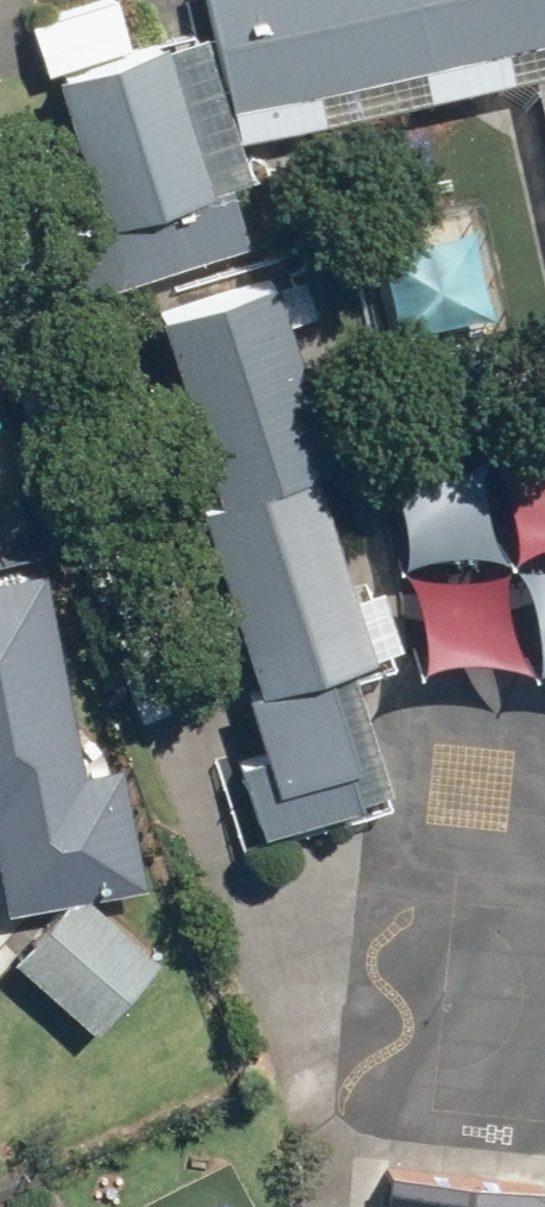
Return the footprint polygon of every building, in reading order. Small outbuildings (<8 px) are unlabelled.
[(235,112),(544,38),(544,0),(208,0),(235,112)] [(166,43),(61,75),(109,226),(213,193),(166,43)] [(67,242),(84,296),(247,242),(230,189),(67,242)] [(269,273),(155,309),(215,500),(330,464),(269,273)] [(374,651),(317,471),(196,509),(253,689),(374,651)] [(64,566),(0,572),(0,877),(1,888),(138,874),(125,739),(82,743),(64,566)] [(337,675),(246,701),(282,825),(373,799),(337,675)] [(89,886),(20,958),(98,1031),(166,959),(89,886)] [(379,1163),(375,1206),(542,1206),(544,1176),(379,1163)]
